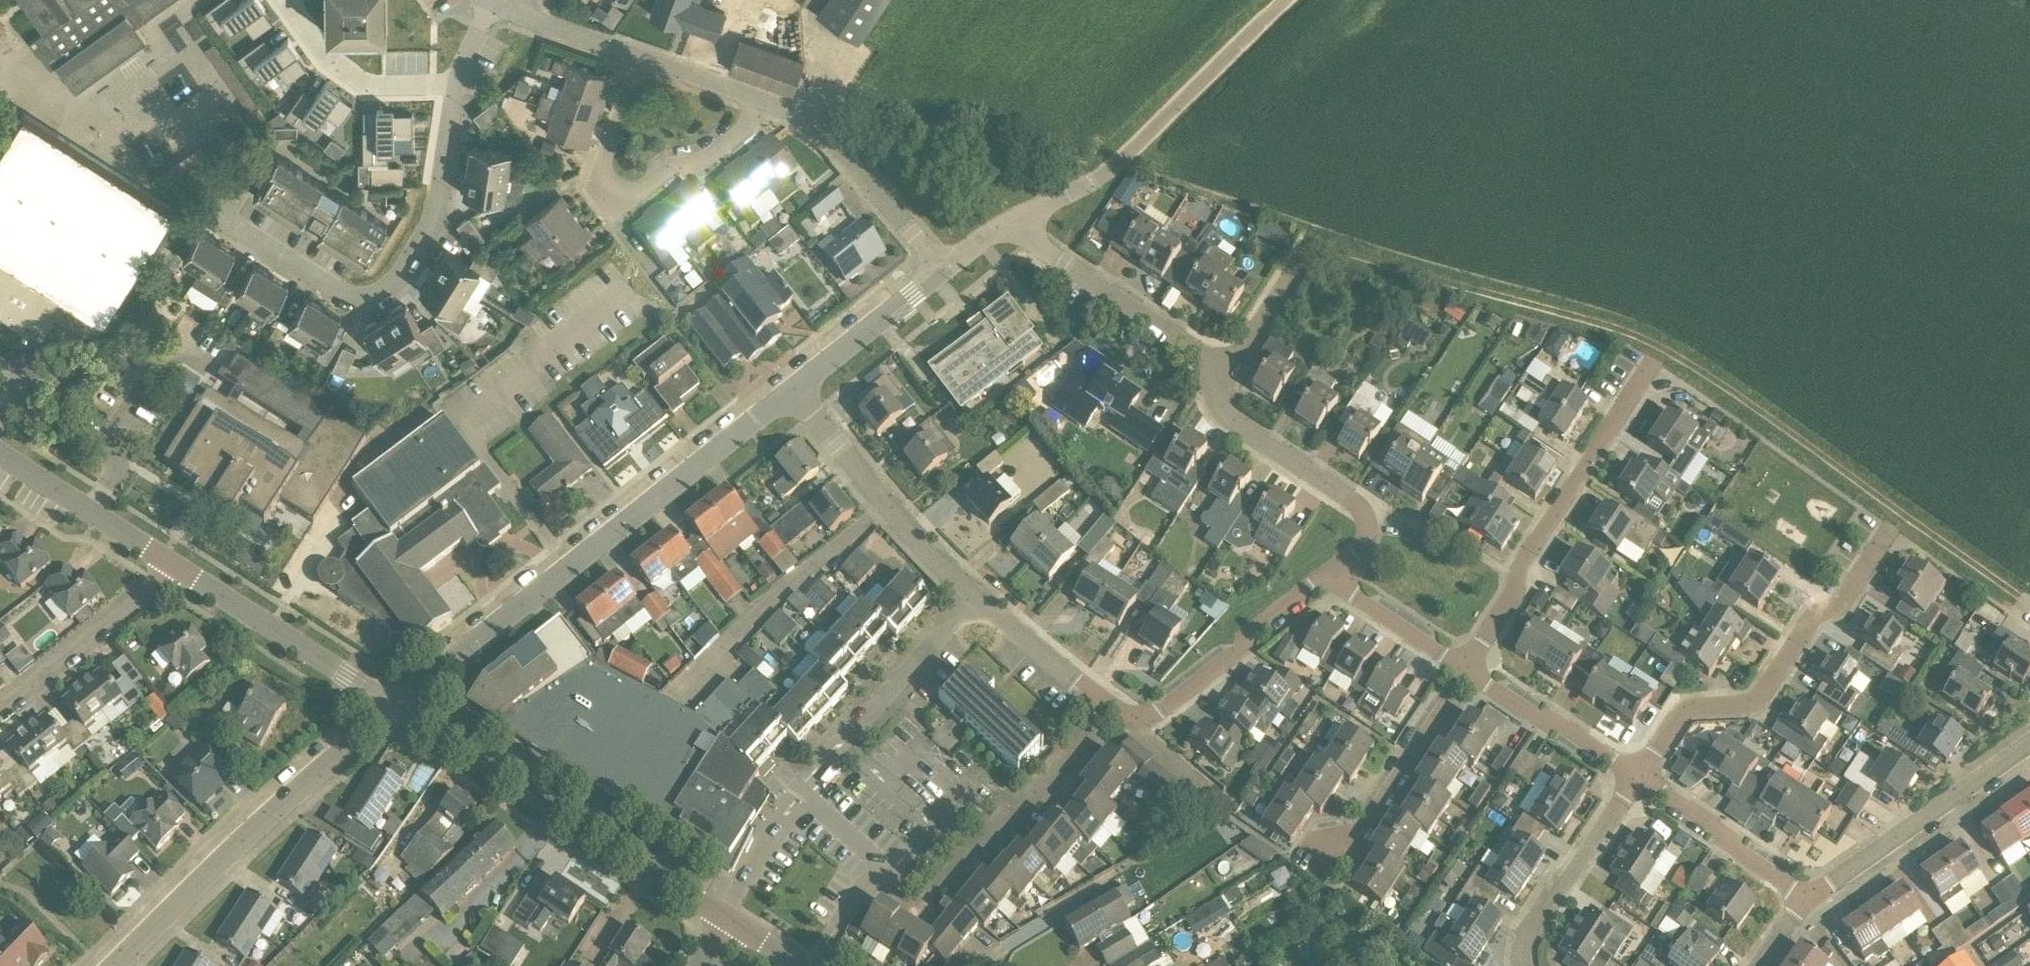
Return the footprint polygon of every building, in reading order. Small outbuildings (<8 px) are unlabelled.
[(131,20),(139,15),(142,19),(169,0),(20,0),(43,31),(31,40),(51,68),(56,64),(62,73),(74,91),(146,41),(131,20)] [(261,0),(242,0),(238,3),(236,0),(218,0),(204,10),(218,30),(227,24),(231,30),(244,20),(255,35),(272,22),(261,7),(265,5),(261,0)] [(328,34),(386,33),(385,0),(327,0),(328,34)] [(652,14),(678,24),(679,20),(717,34),(725,9),(700,0),(657,0),(652,14)] [(818,16),(858,43),(887,0),(829,0),(818,16)] [(614,4),(603,20),(613,27),(624,11),(614,4)] [(298,51),(288,37),(272,49),(263,37),(238,56),(252,77),(260,70),(264,76),(277,66),(288,81),(306,68),(295,53),(298,51)] [(238,91),(246,86),(217,40),(209,45),(238,91)] [(741,40),(731,71),(793,93),(804,62),(741,40)] [(544,53),(540,65),(550,69),(555,57),(544,53)] [(610,78),(555,58),(551,69),(568,75),(563,86),(602,101),(610,78)] [(340,89),(326,79),(314,96),(303,88),(284,114),(304,129),(310,120),(316,124),(325,111),(340,121),(352,103),(338,93),(340,89)] [(520,79),(515,93),(523,96),(525,96),(528,86),(530,82),(520,79)] [(563,86),(559,98),(542,92),(538,103),(593,123),(602,101),(563,86)] [(504,111),(495,99),(474,115),(482,126),(504,111)] [(593,123),(538,103),(534,114),(551,120),(546,132),(585,146),(593,123)] [(395,107),(377,107),(378,127),(363,127),(363,159),(388,159),(388,149),(395,149),(395,133),(413,133),(413,111),(395,111),(395,107)] [(219,125),(196,110),(185,127),(199,135),(171,180),(195,195),(220,154),(206,146),(219,125)] [(24,112),(0,150),(0,316),(28,334),(43,309),(89,338),(102,317),(104,318),(173,208),(24,112)] [(275,136),(298,136),(298,125),(274,125),(275,136)] [(332,137),(324,148),(338,158),(346,147),(332,137)] [(556,144),(544,139),(540,152),(552,156),(556,144)] [(798,171),(773,139),(754,155),(790,200),(799,193),(796,189),(806,181),(798,171)] [(307,145),(300,157),(320,169),(327,157),(307,145)] [(511,151),(471,146),(471,149),(468,149),(466,160),(469,161),(468,170),(507,176),(511,151)] [(754,155),(734,170),(760,202),(760,201),(770,193),(780,207),(781,207),(790,200),(754,155)] [(318,235),(364,263),(374,247),(375,248),(379,242),(377,241),(387,225),(342,197),(343,196),(324,184),(323,185),(278,156),(254,194),(299,223),(301,220),(320,232),(318,235)] [(359,185),(370,185),(369,162),(359,162),(359,185)] [(372,165),(372,184),(404,183),(403,165),(372,165)] [(507,176),(468,170),(466,180),(463,179),(461,190),(464,191),(464,195),(503,201),(504,200),(514,201),(522,196),(524,179),(507,176)] [(734,170),(715,185),(752,231),(761,223),(750,209),(760,202),(734,170)] [(1144,185),(1128,179),(1114,201),(1128,210),(1144,185)] [(671,200),(707,246),(716,239),(705,225),(715,217),(690,185),(671,200)] [(808,212),(818,224),(843,204),(833,192),(808,212)] [(802,193),(793,201),(801,211),(810,203),(802,193)] [(559,197),(527,222),(535,232),(521,243),(529,252),(574,216),(559,197)] [(652,216),(677,247),(687,239),(698,253),(707,246),(671,200),(652,216)] [(790,200),(781,207),(789,217),(798,210),(790,200)] [(1160,238),(1163,234),(1143,220),(1146,216),(1135,210),(1129,219),(1113,244),(1144,264),(1160,238)] [(514,216),(522,225),(528,220),(521,211),(514,216)] [(469,216),(457,225),(472,247),(484,238),(469,216)] [(529,252),(535,261),(549,250),(558,260),(590,235),(574,216),(529,252)] [(652,216),(633,231),(669,276),(679,269),(668,255),(677,247),(652,216)] [(1248,230),(1254,233),(1260,224),(1251,218),(1247,223),(1248,230)] [(761,229),(770,241),(782,232),(773,220),(761,229)] [(1274,245),(1281,228),(1264,221),(1257,238),(1274,245)] [(884,253),(862,225),(824,255),(847,283),(884,253)] [(1196,245),(1200,248),(1212,228),(1208,225),(1196,245)] [(783,256),(803,243),(794,228),(773,242),(783,256)] [(218,241),(201,230),(183,258),(200,269),(218,241)] [(1160,238),(1144,264),(1141,269),(1162,283),(1169,272),(1179,279),(1199,248),(1181,237),(1174,248),(1160,238)] [(714,240),(708,245),(712,250),(718,245),(714,240)] [(235,252),(218,241),(200,269),(193,282),(210,292),(219,298),(227,285),(218,280),(235,252)] [(1223,280),(1226,276),(1234,263),(1213,250),(1203,243),(1199,248),(1179,279),(1175,284),(1207,305),(1223,280)] [(479,272),(492,280),(499,268),(477,253),(470,264),(446,249),(444,253),(442,251),(435,261),(438,262),(433,270),(467,292),(479,272)] [(733,255),(723,262),(730,272),(740,264),(733,255)] [(529,256),(520,263),(525,270),(534,263),(529,256)] [(774,328),(779,324),(777,320),(780,317),(778,315),(794,302),(774,277),(766,283),(748,260),(715,286),(723,297),(740,285),(774,328)] [(271,274),(254,263),(236,292),(253,303),(271,274)] [(721,264),(710,273),(718,282),(728,274),(721,264)] [(155,280),(166,287),(173,276),(162,269),(155,280)] [(433,270),(428,279),(425,277),(419,287),(422,288),(420,292),(443,306),(437,317),(459,332),(472,311),(460,303),(467,292),(433,270)] [(704,284),(695,273),(685,280),(694,292),(704,284)] [(288,285),(271,274),(253,303),(270,313),(288,285)] [(1223,280),(1207,305),(1203,310),(1225,324),(1231,313),(1242,321),(1265,285),(1253,278),(1249,279),(1245,285),(1241,286),(1237,284),(1234,287),(1223,280)] [(723,297),(688,325),(724,371),(742,357),(743,359),(754,360),(782,338),(774,328),(740,285),(723,297)] [(324,308),(306,297),(289,325),(306,336),(324,308)] [(1416,306),(1427,313),(1432,306),(1421,299),(1416,306)] [(278,301),(270,313),(279,319),(287,307),(278,301)] [(1041,351),(1031,338),(1030,337),(1033,335),(1008,303),(985,320),(989,325),(930,370),(962,411),(1041,351)] [(385,319),(406,353),(414,365),(434,352),(446,344),(432,322),(421,329),(406,306),(403,307),(401,305),(391,311),(393,314),(385,319)] [(1449,305),(1444,314),(1460,324),(1465,315),(1449,305)] [(520,317),(530,323),(536,312),(526,306),(520,317)] [(343,337),(333,331),(341,319),(324,308),(306,336),(323,346),(317,356),(327,362),(343,337)] [(1500,322),(1488,317),(1483,326),(1495,332),(1500,322)] [(281,318),(272,332),(279,337),(285,327),(286,328),(289,323),(281,318)] [(385,319),(377,324),(375,321),(365,328),(367,330),(364,332),(379,356),(386,366),(395,360),(406,353),(385,319)] [(1408,349),(1420,331),(1409,323),(1397,341),(1408,349)] [(1547,334),(1546,334),(1546,333),(1534,326),(1534,328),(1533,327),(1527,339),(1528,340),(1527,341),(1539,347),(1540,346),(1541,347),(1547,334)] [(1560,332),(1553,342),(1564,349),(1570,339),(1560,332)] [(1369,346),(1380,353),(1388,343),(1377,335),(1369,346)] [(686,368),(691,364),(680,351),(676,355),(665,341),(633,366),(669,410),(700,385),(686,368)] [(1287,369),(1294,357),(1271,341),(1256,363),(1266,370),(1252,391),(1274,405),(1283,391),(1285,392),(1296,375),(1287,369)] [(1075,360),(1087,350),(1076,343),(1064,353),(1075,360)] [(356,351),(343,345),(332,369),(345,375),(356,351)] [(330,418),(336,409),(239,347),(218,380),(236,391),(245,397),(305,434),(298,445),(310,453),(318,441),(316,441),(330,419),(331,418),(330,418)] [(1094,402),(1111,377),(1116,369),(1090,352),(1053,407),(1085,428),(1100,406),(1094,402)] [(470,380),(483,369),(481,366),(477,362),(463,371),(470,380)] [(1339,403),(1329,397),(1337,385),(1313,369),(1297,395),(1306,402),(1295,419),(1316,433),(1326,419),(1328,420),(1339,403)] [(194,377),(183,394),(190,399),(201,382),(194,377)] [(1100,406),(1119,419),(1112,429),(1130,441),(1145,420),(1131,411),(1140,397),(1111,377),(1094,402),(1100,406)] [(1548,379),(1542,388),(1525,377),(1519,387),(1533,396),(1551,408),(1576,424),(1588,406),(1548,379)] [(915,407),(903,393),(900,396),(886,378),(859,400),(867,410),(860,415),(878,437),(903,417),(915,407)] [(648,427),(632,407),(636,403),(622,386),(610,396),(596,379),(581,391),(592,404),(582,412),(592,424),(576,436),(590,455),(602,445),(607,453),(628,436),(631,440),(648,427)] [(1497,411),(1510,396),(1497,384),(1483,399),(1497,411)] [(1372,425),(1379,413),(1382,408),(1385,407),(1388,403),(1387,399),(1383,395),(1380,396),(1365,385),(1339,424),(1349,430),(1338,447),(1359,461),(1368,448),(1370,449),(1382,432),(1372,425)] [(330,419),(316,441),(318,441),(310,453),(298,445),(236,406),(229,402),(228,404),(209,392),(165,462),(183,473),(181,477),(207,494),(211,506),(232,521),(240,509),(265,526),(281,502),(313,523),(366,441),(330,419)] [(1499,415),(1512,423),(1518,415),(1505,406),(1499,415)] [(1576,424),(1551,408),(1545,416),(1530,407),(1524,417),(1564,443),(1576,424)] [(903,427),(910,436),(928,420),(921,411),(903,427)] [(1066,422),(1049,411),(1039,426),(1056,437),(1066,422)] [(1725,418),(1716,412),(1711,419),(1720,425),(1725,418)] [(1701,434),(1669,413),(1658,429),(1687,448),(1699,456),(1716,428),(1709,423),(1701,434)] [(592,471),(558,428),(549,417),(529,433),(538,444),(556,467),(530,488),(546,507),(592,471)] [(488,498),(497,492),(501,488),(484,466),(480,469),(443,421),(353,488),(374,517),(338,545),(346,555),(338,569),(336,568),(335,568),(334,567),(333,567),(330,567),(329,567),(326,568),(325,569),(323,571),(322,572),(322,573),(321,574),(321,576),(320,577),(320,578),(320,580),(321,581),(321,582),(322,583),(323,585),(324,586),(325,587),(326,588),(327,588),(328,589),(330,589),(331,590),(332,590),(334,589),(337,588),(340,595),(338,597),(386,627),(387,629),(388,630),(389,631),(390,632),(390,634),(391,635),(391,637),(391,638),(391,640),(391,641),(391,642),(390,645),(389,646),(390,647),(392,643),(392,638),(408,638),(417,650),(452,623),(418,578),(463,545),(467,551),(479,542),(480,544),(489,546),(512,529),(488,498)] [(948,444),(944,439),(931,422),(901,445),(909,455),(905,459),(923,481),(947,461),(939,451),(948,444)] [(1424,456),(1425,455),(1414,447),(1419,439),(1399,426),(1390,440),(1374,464),(1404,484),(1419,464),(1421,461),(1424,456)] [(1647,446),(1676,465),(1687,448),(1658,429),(1647,446)] [(1173,431),(1159,452),(1167,457),(1181,436),(1173,431)] [(1531,436),(1523,431),(1516,441),(1524,446),(1531,436)] [(1001,435),(992,441),(999,450),(1007,444),(1001,435)] [(1207,473),(1196,466),(1207,450),(1186,436),(1177,450),(1176,449),(1164,466),(1175,473),(1166,486),(1163,483),(1152,500),(1179,517),(1183,510),(1207,473)] [(819,474),(799,448),(778,464),(788,477),(771,490),(780,502),(796,489),(797,491),(819,474)] [(1371,449),(1363,461),(1371,466),(1379,455),(1371,449)] [(1445,469),(1449,462),(1429,449),(1425,455),(1424,456),(1421,461),(1419,464),(1404,484),(1401,489),(1423,503),(1430,493),(1440,500),(1453,480),(1456,476),(1445,469)] [(1557,468),(1527,449),(1517,465),(1546,485),(1557,468)] [(1003,465),(995,455),(976,470),(984,480),(1003,465)] [(1653,466),(1641,459),(1634,470),(1632,468),(1617,492),(1639,506),(1634,515),(1650,525),(1656,516),(1645,509),(1653,497),(1667,506),(1681,484),(1672,478),(1653,466)] [(1250,503),(1240,496),(1251,479),(1230,465),(1221,479),(1219,478),(1207,495),(1218,502),(1211,514),(1209,516),(1205,515),(1201,520),(1202,528),(1207,531),(1211,530),(1211,531),(1204,542),(1218,552),(1223,544),(1243,514),(1250,503)] [(1546,485),(1517,465),(1506,482),(1535,501),(1546,485)] [(1456,476),(1453,480),(1464,487),(1471,475),(1461,469),(1456,476)] [(1502,480),(1494,474),(1487,485),(1495,491),(1502,480)] [(1104,480),(1103,496),(1121,498),(1122,482),(1104,480)] [(990,526),(1010,506),(993,489),(987,483),(967,503),(990,526)] [(1070,494),(1061,483),(1033,505),(1041,516),(1070,494)] [(1495,491),(1487,485),(1484,484),(1478,492),(1468,509),(1475,514),(1465,529),(1501,552),(1519,526),(1500,513),(1509,500),(1495,491)] [(1690,490),(1681,484),(1676,491),(1685,498),(1690,490)] [(770,531),(758,516),(750,522),(725,491),(706,506),(732,540),(746,529),(773,564),(787,553),(785,551),(770,531)] [(853,516),(835,493),(813,511),(814,512),(810,515),(803,506),(770,531),(785,551),(821,523),(830,534),(853,516)] [(1264,508),(1252,525),(1261,531),(1254,543),(1284,563),(1298,541),(1281,530),(1295,508),(1274,494),(1265,509),(1264,508)] [(1431,518),(1442,524),(1450,509),(1438,504),(1431,518)] [(703,559),(735,600),(743,593),(715,559),(721,554),(719,551),(732,540),(706,506),(686,521),(711,553),(703,559)] [(775,510),(765,518),(772,527),(782,520),(775,510)] [(1634,515),(1627,525),(1605,510),(1588,536),(1618,555),(1625,543),(1646,556),(1648,553),(1654,558),(1668,537),(1661,532),(1650,525),(1634,515)] [(1710,516),(1703,527),(1747,555),(1754,544),(1710,516)] [(1055,537),(1036,520),(1011,547),(1030,564),(1055,537)] [(1089,559),(1104,541),(1093,532),(1078,550),(1089,559)] [(671,534),(651,549),(668,571),(670,574),(680,586),(699,571),(726,604),(709,619),(719,632),(736,617),(728,606),(735,600),(703,559),(696,565),(671,534)] [(37,548),(33,552),(20,536),(0,552),(0,561),(4,565),(3,566),(22,589),(51,565),(37,548)] [(1055,537),(1030,564),(1050,582),(1075,555),(1055,537)] [(1115,548),(1106,539),(1104,541),(1089,559),(1099,567),(1115,548)] [(651,549),(632,564),(651,589),(670,574),(668,571),(651,549)] [(876,569),(858,552),(850,562),(867,578),(876,569)] [(1619,580),(1577,552),(1561,576),(1590,595),(1583,606),(1605,620),(1620,598),(1611,592),(1619,580)] [(798,567),(787,553),(773,564),(784,578),(798,567)] [(1779,576),(1750,557),(1739,574),(1769,593),(1779,576)] [(867,578),(850,562),(841,571),(858,587),(867,578)] [(1163,563),(1140,597),(1151,604),(1173,571),(1163,563)] [(758,573),(766,584),(767,583),(775,577),(776,576),(768,566),(758,573)] [(1943,589),(1910,567),(1898,584),(1906,589),(1898,601),(1924,618),(1917,628),(1927,634),(1941,613),(1931,607),(1943,589)] [(87,580),(82,583),(70,568),(45,587),(53,597),(72,621),(101,597),(87,580)] [(1717,600),(1709,594),(1674,570),(1671,575),(1679,586),(1678,587),(1709,624),(1701,637),(1729,654),(1737,642),(1742,645),(1751,631),(1738,622),(1736,625),(1728,620),(1734,610),(1717,600)] [(1158,615),(1153,621),(1140,642),(1163,656),(1180,630),(1166,621),(1177,603),(1190,583),(1184,579),(1173,571),(1151,604),(1161,611),(1158,615)] [(1096,613),(1114,586),(1093,572),(1075,599),(1096,613)] [(1769,593),(1739,574),(1728,591),(1758,610),(1769,593)] [(597,592),(625,628),(645,613),(655,626),(663,620),(648,601),(640,607),(635,602),(636,602),(616,576),(597,592)] [(887,597),(914,621),(931,603),(905,578),(887,597)] [(1213,585),(1201,578),(1196,586),(1208,593),(1213,585)] [(828,608),(837,599),(819,583),(810,592),(828,608)] [(1717,583),(1709,594),(1717,600),(1725,588),(1717,583)] [(1136,601),(1114,586),(1096,613),(1119,628),(1136,601)] [(1205,595),(1199,590),(1195,597),(1201,601),(1205,595)] [(1578,603),(1557,590),(1551,600),(1571,613),(1578,603)] [(1540,591),(1531,605),(1542,612),(1551,599),(1540,591)] [(597,592),(577,607),(586,618),(577,625),(594,647),(603,640),(606,644),(611,639),(625,628),(597,592)] [(802,601),(819,617),(828,608),(810,592),(802,601)] [(1211,612),(1218,601),(1207,594),(1200,605),(1211,612)] [(663,620),(671,613),(656,595),(648,601),(663,620)] [(890,632),(889,633),(897,640),(914,621),(887,597),(872,613),(871,615),(890,632)] [(872,613),(863,606),(846,624),(872,649),(888,632),(889,633),(890,632),(871,615),(872,613)] [(663,620),(669,628),(671,630),(676,626),(677,618),(672,612),(671,613),(663,620)] [(771,622),(789,638),(798,629),(780,613),(771,622)] [(855,666),(872,649),(846,624),(835,614),(819,632),(830,641),(829,642),(833,646),(855,666)] [(1963,625),(1952,618),(1939,637),(1950,645),(1963,625)] [(1344,631),(1326,619),(1304,652),(1321,664),(1319,668),(1333,677),(1335,673),(1345,659),(1332,650),(1344,631)] [(593,660),(561,620),(484,680),(469,705),(484,715),(482,718),(496,726),(497,725),(495,724),(551,686),(588,661),(590,662),(593,660)] [(663,620),(656,626),(663,634),(669,628),(663,620)] [(1902,638),(1874,620),(1867,631),(1860,626),(1853,637),(1866,646),(1859,657),(1863,659),(1890,677),(1903,657),(1893,651),(1902,638)] [(771,622),(763,631),(780,648),(789,638),(771,622)] [(0,624),(0,647),(12,637),(0,623),(0,624)] [(1600,624),(1596,630),(1598,638),(1604,642),(1611,631),(1600,624)] [(711,625),(700,637),(709,645),(719,634),(711,625)] [(1541,666),(1558,641),(1538,628),(1534,625),(1515,654),(1527,661),(1529,658),(1541,666)] [(1648,649),(1657,637),(1638,625),(1630,637),(1648,649)] [(210,664),(198,649),(202,645),(188,628),(159,651),(177,674),(178,674),(186,684),(210,664)] [(2021,644),(2000,630),(1989,648),(2001,656),(1993,669),(2011,680),(2012,679),(2023,686),(2029,675),(2029,657),(2018,649),(2021,644)] [(1701,637),(1695,634),(1682,653),(1657,637),(1648,649),(1667,662),(1680,670),(1685,662),(1709,677),(1718,663),(1721,665),(1729,654),(1701,637)] [(1963,635),(1954,649),(1965,656),(1974,643),(1963,635)] [(1300,645),(1288,637),(1274,659),(1286,667),(1300,645)] [(1345,659),(1335,673),(1354,685),(1351,689),(1364,698),(1367,694),(1376,679),(1363,671),(1376,652),(1357,640),(1345,659)] [(1598,654),(1584,645),(1578,654),(1558,641),(1541,666),(1553,674),(1551,677),(1563,685),(1574,668),(1584,675),(1598,654)] [(833,646),(829,642),(812,660),(814,661),(821,668),(822,668),(839,684),(855,666),(833,646)] [(22,674),(39,661),(26,645),(9,658),(22,674)] [(754,672),(762,663),(747,649),(738,658),(754,672)] [(1856,669),(1863,659),(1859,657),(1848,649),(1841,660),(1856,669)] [(600,651),(596,660),(609,667),(614,658),(600,651)] [(614,658),(609,667),(642,684),(650,668),(617,651),(614,658)] [(1607,710),(1625,684),(1607,672),(1612,664),(1598,654),(1584,675),(1593,681),(1582,698),(1593,705),(1595,702),(1607,710)] [(1991,697),(1971,683),(1980,669),(1958,654),(1948,670),(1957,676),(1943,697),(1976,719),(1991,697)] [(126,658),(117,666),(132,685),(141,677),(126,658)] [(1858,676),(1831,658),(1823,669),(1817,664),(1810,675),(1823,684),(1816,695),(1843,712),(1846,714),(1859,694),(1850,688),(1858,676)] [(752,834),(724,814),(759,776),(756,773),(729,750),(721,743),(695,718),(696,718),(692,716),(590,662),(588,661),(495,724),(497,725),(664,832),(732,876),(752,834)] [(1376,679),(1367,694),(1386,706),(1383,710),(1396,718),(1408,700),(1395,691),(1407,673),(1389,661),(1376,679)] [(1905,667),(1898,678),(1912,687),(1920,676),(1905,667)] [(822,668),(821,668),(804,686),(831,711),(848,692),(839,684),(822,668)] [(788,704),(766,683),(754,672),(738,689),(763,713),(772,721),(771,722),(789,738),(788,739),(797,747),(814,728),(788,704)] [(1289,696),(1293,699),(1302,685),(1283,672),(1275,685),(1256,673),(1244,692),(1255,699),(1278,713),(1289,696)] [(90,678),(79,686),(104,716),(113,709),(115,711),(124,704),(129,711),(139,703),(123,684),(114,691),(100,674),(92,681),(90,678)] [(1674,692),(1681,680),(1671,674),(1664,686),(1674,692)] [(989,698),(994,691),(984,682),(979,688),(964,675),(939,702),(1018,775),(1043,748),(989,698)] [(1625,684),(1607,710),(1605,713),(1616,721),(1618,717),(1633,727),(1653,697),(1627,680),(1625,684)] [(763,713),(738,689),(729,681),(712,700),(772,756),(788,739),(789,738),(771,722),(772,721),(763,713)] [(79,686),(69,694),(72,697),(63,704),(77,721),(68,728),(83,748),(93,740),(88,733),(97,726),(95,723),(104,716),(79,686)] [(804,686),(788,704),(814,728),(831,711),(804,686)] [(287,709),(258,690),(242,715),(228,706),(218,722),(260,750),(287,709)] [(1255,699),(1246,712),(1228,700),(1216,718),(1227,726),(1246,738),(1249,741),(1255,732),(1264,738),(1279,715),(1277,713),(1278,713),(1255,699)] [(1834,728),(1842,717),(1815,699),(1807,710),(1799,705),(1792,716),(1786,712),(1778,723),(1791,731),(1784,742),(1814,762),(1827,742),(1818,736),(1827,723),(1834,728)] [(712,700),(696,718),(695,718),(721,743),(729,750),(756,773),(772,756),(712,700)] [(163,704),(153,713),(161,722),(171,714),(163,704)] [(166,722),(177,734),(187,725),(176,713),(166,722)] [(1457,732),(1486,751),(1497,733),(1469,714),(1457,732)] [(1319,722),(1310,717),(1303,727),(1312,733),(1319,722)] [(1849,718),(1842,729),(1852,735),(1859,724),(1849,718)] [(68,728),(58,736),(45,719),(37,725),(34,722),(24,730),(49,760),(58,753),(60,756),(69,749),(74,755),(83,748),(68,728)] [(1289,738),(1296,727),(1285,719),(1278,731),(1289,738)] [(1963,739),(1935,721),(1918,747),(1946,765),(1963,739)] [(1246,738),(1227,726),(1218,739),(1200,727),(1188,745),(1221,767),(1234,749),(1237,751),(1246,738)] [(1303,727),(1296,738),(1305,743),(1312,733),(1303,727)] [(1914,742),(1914,741),(1894,727),(1885,740),(1906,754),(1914,742)] [(24,730),(14,738),(16,741),(8,748),(22,765),(13,772),(28,792),(38,784),(33,778),(41,771),(39,768),(49,760),(24,730)] [(1345,731),(1334,748),(1362,767),(1374,750),(1345,731)] [(1457,732),(1446,749),(1445,750),(1467,764),(1467,765),(1474,769),(1486,751),(1457,732)] [(1746,743),(1733,734),(1727,734),(1722,741),(1713,754),(1703,748),(1689,769),(1706,780),(1710,774),(1721,781),(1746,743)] [(1122,750),(1128,754),(1121,762),(1129,769),(1144,751),(1130,740),(1122,750)] [(1763,762),(1766,756),(1746,743),(1721,781),(1732,788),(1728,795),(1744,805),(1770,766),(1763,762)] [(1427,762),(1456,781),(1467,765),(1467,764),(1445,750),(1446,749),(1439,745),(1427,762)] [(83,748),(74,755),(77,758),(79,761),(88,753),(83,748)] [(227,773),(213,759),(202,748),(172,778),(202,809),(223,788),(217,782),(227,773)] [(1322,766),(1344,780),(1350,785),(1362,767),(1334,748),(1322,765),(1322,766)] [(1514,755),(1505,749),(1498,759),(1507,765),(1514,755)] [(1124,792),(1132,782),(1137,776),(1129,769),(1121,762),(1128,754),(1122,750),(1116,757),(1108,751),(1094,768),(1124,792)] [(1144,751),(1129,769),(1137,776),(1139,777),(1152,762),(1154,759),(1144,751)] [(1295,758),(1287,752),(1280,762),(1288,768),(1295,758)] [(1546,767),(1523,752),(1510,772),(1521,780),(1532,788),(1546,767)] [(49,779),(71,761),(65,754),(43,772),(49,779)] [(1270,762),(1259,754),(1253,765),(1264,772),(1270,762)] [(135,755),(125,762),(136,776),(145,768),(135,755)] [(1915,776),(1887,758),(1879,770),(1859,756),(1843,780),(1842,781),(1849,786),(1870,799),(1877,787),(1899,801),(1915,776)] [(1507,765),(1498,759),(1491,770),(1500,775),(1507,765)] [(1322,766),(1322,765),(1316,761),(1304,779),(1332,798),(1344,780),(1322,766)] [(1848,768),(1837,761),(1830,771),(1833,773),(1841,778),(1848,768)] [(1161,770),(1152,762),(1139,777),(1137,776),(1132,782),(1138,788),(1141,784),(1146,788),(1161,770)] [(1273,772),(1281,778),(1288,768),(1280,762),(1273,772)] [(1445,798),(1456,781),(1427,762),(1415,780),(1422,785),(1422,784),(1445,798)] [(1676,766),(1672,773),(1682,780),(1686,773),(1676,766)] [(1777,818),(1795,790),(1779,779),(1782,774),(1770,766),(1744,805),(1762,817),(1772,825),(1777,818)] [(1080,784),(1117,815),(1123,808),(1116,802),(1124,792),(1094,768),(1086,778),(1080,784)] [(372,832),(402,786),(389,778),(375,769),(344,816),(354,822),(345,835),(372,853),(382,838),(372,832)] [(1161,770),(1146,788),(1156,796),(1171,778),(1161,770)] [(3,780),(0,776),(0,799),(3,797),(5,800),(13,793),(19,800),(28,792),(13,772),(3,780)] [(1829,780),(1838,786),(1842,788),(1846,791),(1849,786),(1842,781),(1843,780),(1841,778),(1833,773),(1833,775),(1829,780)] [(1560,774),(1545,797),(1572,815),(1587,792),(1560,774)] [(1180,785),(1171,778),(1156,796),(1165,804),(1180,785)] [(1304,779),(1293,794),(1293,795),(1314,810),(1314,811),(1320,815),(1332,798),(1304,779)] [(1267,788),(1264,785),(1259,782),(1252,792),(1260,798),(1267,788)] [(1491,789),(1482,783),(1476,794),(1484,799),(1491,789)] [(1121,823),(1124,820),(1129,813),(1123,808),(1117,815),(1080,784),(1075,791),(1083,797),(1074,807),(1103,831),(1114,817),(1121,823)] [(1445,798),(1422,784),(1422,785),(1411,801),(1440,820),(1452,802),(1445,798)] [(1190,793),(1180,785),(1165,804),(1175,812),(1190,793)] [(1842,796),(1863,809),(1870,799),(1849,786),(1846,791),(1842,796)] [(752,808),(765,814),(775,793),(762,787),(752,808)] [(1293,795),(1293,794),(1287,790),(1275,807),(1303,827),(1314,811),(1314,810),(1293,795)] [(1813,801),(1795,790),(1777,818),(1788,825),(1784,832),(1790,836),(1813,801)] [(1260,798),(1252,792),(1245,803),(1253,809),(1260,798)] [(477,810),(458,793),(402,859),(411,867),(418,858),(434,873),(454,853),(452,851),(464,836),(459,832),(477,810)] [(1200,801),(1190,793),(1175,812),(1184,820),(1200,801)] [(1484,799),(1476,794),(1469,804),(1477,810),(1484,799)] [(1491,805),(1502,812),(1509,801),(1498,794),(1491,805)] [(113,826),(121,836),(122,836),(130,845),(140,835),(157,853),(174,836),(169,832),(185,817),(163,795),(153,805),(152,804),(142,815),(133,806),(113,826)] [(1863,809),(1842,796),(1836,806),(1856,819),(1863,809)] [(1545,797),(1531,819),(1524,814),(1523,816),(1516,826),(1539,840),(1546,830),(1558,837),(1572,815),(1545,797)] [(2029,818),(2029,797),(2020,804),(2029,818)] [(43,808),(50,818),(60,810),(53,800),(43,808)] [(1422,834),(1421,834),(1428,839),(1440,820),(1411,801),(1400,818),(1399,819),(1422,834)] [(1813,801),(1790,836),(1797,840),(1801,834),(1812,841),(1831,813),(1813,801)] [(2020,845),(2029,839),(2029,818),(2020,804),(2000,818),(2020,845)] [(1074,807),(1065,818),(1058,812),(1053,818),(1096,853),(1098,850),(1092,845),(1103,831),(1074,807)] [(1303,827),(1275,807),(1262,826),(1290,846),(1303,827)] [(1411,850),(1421,834),(1422,834),(1399,819),(1400,818),(1393,814),(1381,831),(1411,850)] [(44,815),(28,830),(38,841),(55,827),(44,815)] [(1053,818),(1050,821),(1039,835),(1067,859),(1076,848),(1090,860),(1096,853),(1053,818)] [(2000,818),(1980,832),(2000,860),(2020,845),(2000,818)] [(1473,827),(1464,821),(1457,832),(1466,837),(1473,827)] [(517,849),(495,825),(419,896),(368,944),(383,960),(435,912),(442,919),(517,849)] [(1533,850),(1539,840),(1516,826),(1509,837),(1516,841),(1501,862),(1529,881),(1544,858),(1533,850)] [(1399,868),(1400,867),(1411,850),(1381,831),(1369,850),(1376,854),(1376,853),(1399,868)] [(53,832),(42,841),(50,850),(60,840),(53,832)] [(1466,837),(1457,832),(1451,842),(1459,848),(1466,837)] [(338,852),(310,834),(294,858),(322,877),(338,852)] [(1636,834),(1623,854),(1653,873),(1666,853),(1636,834)] [(1690,840),(1681,834),(1674,843),(1684,849),(1690,840)] [(1018,846),(1053,875),(1048,881),(1055,886),(1063,877),(1057,872),(1067,859),(1039,835),(1030,846),(1023,840),(1018,846)] [(127,868),(140,855),(130,845),(122,836),(121,836),(109,849),(106,846),(83,869),(111,897),(134,875),(127,868)] [(1251,839),(1242,846),(1254,854),(1265,847),(1251,839)] [(1004,862),(1033,886),(1041,874),(1048,881),(1053,875),(1018,846),(1004,862)] [(1940,860),(1960,888),(1980,875),(1960,846),(1940,860)] [(377,862),(358,851),(351,861),(370,873),(377,862)] [(1365,871),(1394,889),(1406,871),(1400,867),(1399,868),(1376,853),(1376,854),(1365,871)] [(1445,858),(1437,853),(1430,863),(1438,869),(1445,858)] [(1623,854),(1611,873),(1628,884),(1640,892),(1653,873),(1623,854)] [(322,877),(294,858),(277,883),(306,902),(322,877)] [(1919,874),(1944,908),(1964,895),(1960,888),(1940,860),(1919,874)] [(1447,872),(1460,881),(1467,870),(1454,861),(1447,872)] [(1014,909),(1018,912),(1020,914),(1027,906),(1020,900),(1033,886),(1004,862),(996,873),(988,867),(983,873),(1020,903),(1014,909)] [(1501,862),(1493,875),(1480,866),(1467,886),(1495,904),(1502,894),(1515,903),(1529,881),(1501,862)] [(1438,869),(1430,863),(1423,873),(1431,879),(1438,869)] [(1682,868),(1672,884),(1684,892),(1694,876),(1682,868)] [(1687,888),(1699,896),(1712,878),(1700,869),(1695,877),(1687,888)] [(1365,871),(1353,889),(1382,908),(1394,889),(1365,871)] [(1438,880),(1448,886),(1454,877),(1443,871),(1438,880)] [(999,913),(1007,903),(1014,909),(1020,903),(983,873),(970,890),(999,913)] [(2013,876),(2003,884),(2020,909),(2029,902),(2029,888),(2024,892),(2013,876)] [(585,901),(557,882),(541,905),(528,896),(512,920),(526,929),(529,925),(541,933),(553,915),(569,926),(585,901)] [(1754,907),(1720,882),(1720,883),(1712,893),(1717,897),(1714,901),(1705,913),(1722,925),(1724,922),(1737,931),(1754,907)] [(1640,908),(1640,907),(1647,897),(1640,892),(1628,884),(1621,895),(1640,908)] [(2003,884),(1991,892),(2002,908),(1988,917),(1995,927),(2020,909),(2003,884)] [(1459,928),(1486,946),(1502,923),(1488,915),(1495,904),(1467,886),(1454,906),(1468,915),(1459,928)] [(1413,887),(1407,898),(1415,903),(1422,893),(1413,887)] [(1901,887),(1881,901),(1901,930),(1921,916),(1901,887)] [(1120,906),(1132,900),(1125,889),(1091,908),(1100,923),(1108,919),(1116,931),(1121,928),(1130,923),(1120,906)] [(949,900),(980,925),(979,926),(984,930),(999,913),(970,890),(961,900),(954,894),(949,900)] [(278,912),(249,893),(233,918),(262,936),(278,912)] [(1188,919),(1197,932),(1232,911),(1224,897),(1188,919)] [(1647,897),(1640,907),(1647,911),(1653,901),(1647,897)] [(1400,908),(1408,914),(1415,903),(1407,898),(1400,908)] [(939,927),(962,946),(971,936),(979,926),(980,925),(949,900),(940,911),(947,917),(939,927)] [(1434,911),(1438,905),(1430,900),(1426,905),(1434,911)] [(1862,915),(1882,944),(1901,930),(1881,901),(1862,915)] [(899,916),(881,904),(874,916),(863,909),(847,935),(865,946),(869,941),(879,947),(899,916)] [(1673,909),(1666,904),(1651,928),(1657,933),(1666,920),(1673,909)] [(1080,952),(1099,941),(1103,949),(1099,952),(1107,965),(1108,965),(1134,951),(1121,928),(1116,931),(1108,919),(1100,923),(1091,908),(1064,925),(1080,952)] [(1348,918),(1349,913),(1345,909),(1340,911),(1339,916),(1343,919),(1348,918)] [(1686,933),(1693,923),(1673,909),(1666,920),(1681,930),(1672,942),(1681,948),(1669,965),(1670,965),(1712,965),(1713,965),(1719,957),(1708,949),(1686,933)] [(1633,931),(1608,915),(1601,925),(1585,913),(1579,923),(1575,920),(1568,931),(1612,959),(1614,960),(1633,931)] [(1862,915),(1841,929),(1865,964),(1873,958),(1880,961),(1889,954),(1888,953),(1882,944),(1862,915)] [(899,916),(879,947),(890,954),(887,960),(894,965),(898,959),(916,927),(899,916)] [(1459,928),(1442,916),(1434,929),(1437,932),(1423,952),(1444,965),(1454,965),(1459,959),(1469,965),(1474,965),(1486,946),(1459,928)] [(233,918),(217,942),(245,961),(262,936),(233,918)] [(1984,920),(1964,934),(1954,918),(1952,919),(1943,926),(1960,951),(1991,930),(1984,920)] [(0,946),(0,965),(28,965),(29,965),(40,965),(48,957),(43,951),(47,947),(22,924),(0,946)] [(1927,965),(1938,965),(1960,951),(1943,926),(1931,934),(1942,950),(1924,962),(1927,965)] [(898,959),(909,965),(920,965),(921,965),(929,965),(935,958),(944,965),(946,965),(962,946),(939,927),(932,936),(916,927),(898,959)] [(480,950),(494,959),(508,938),(495,928),(480,950)] [(628,929),(603,965),(653,965),(642,959),(652,945),(628,929)] [(1406,943),(1412,933),(1406,929),(1400,939),(1406,943)] [(1568,931),(1561,941),(1565,943),(1559,953),(1576,964),(1575,965),(1608,965),(1612,959),(1568,931)] [(1419,953),(1419,952),(1425,944),(1412,935),(1406,944),(1419,953)] [(2006,949),(2005,948),(1999,938),(1989,944),(1997,955),(2006,949)] [(1786,965),(1828,965),(1800,946),(1786,965)] [(1991,953),(1986,946),(1979,951),(1985,958),(1991,953)] [(1649,948),(1641,959),(1651,965),(1659,955),(1649,948)] [(1824,949),(1817,958),(1826,965),(1833,955),(1824,949)] [(1132,958),(1119,965),(1148,965),(1145,962),(1148,961),(1142,951),(1132,958)] [(188,952),(179,965),(209,965),(188,952)] [(1996,965),(2023,965),(2014,954),(1996,965)]
